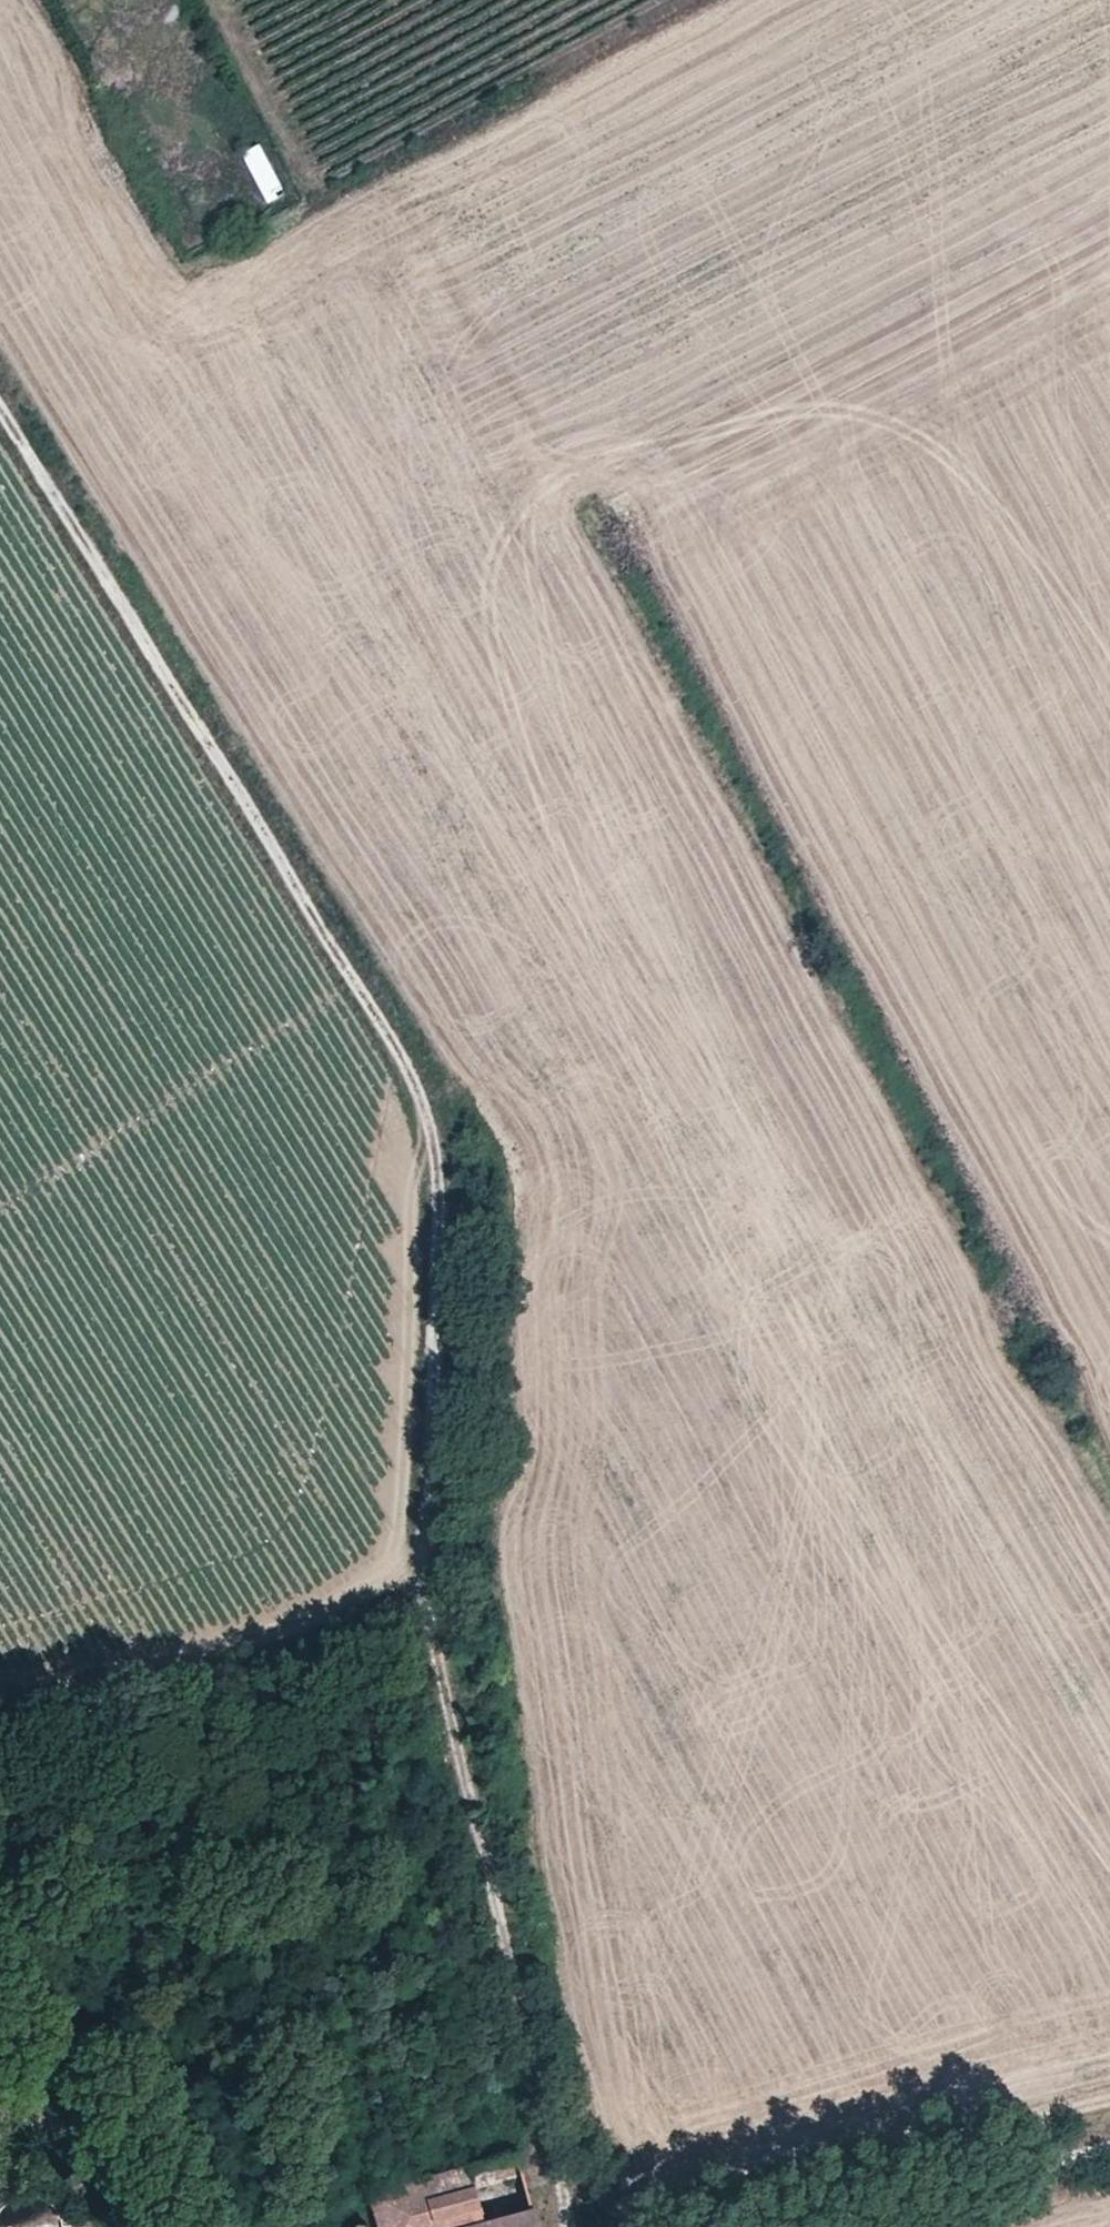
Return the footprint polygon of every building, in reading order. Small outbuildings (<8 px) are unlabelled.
[(258,142),(239,151),(265,202),(284,193),(258,142)] [(531,2207),(518,2157),(371,2195),(380,2226),(454,2226),(531,2207)] [(532,2215),(484,2226),(535,2226),(532,2215)]
